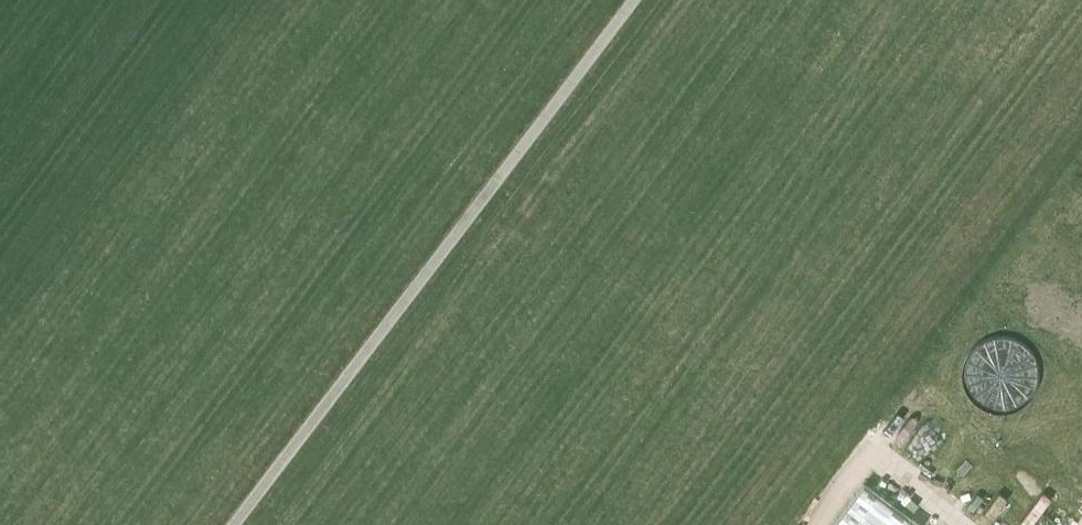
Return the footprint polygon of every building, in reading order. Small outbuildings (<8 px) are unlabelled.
[(954,375),(839,524),(1081,524),(1081,472),(954,375)]
